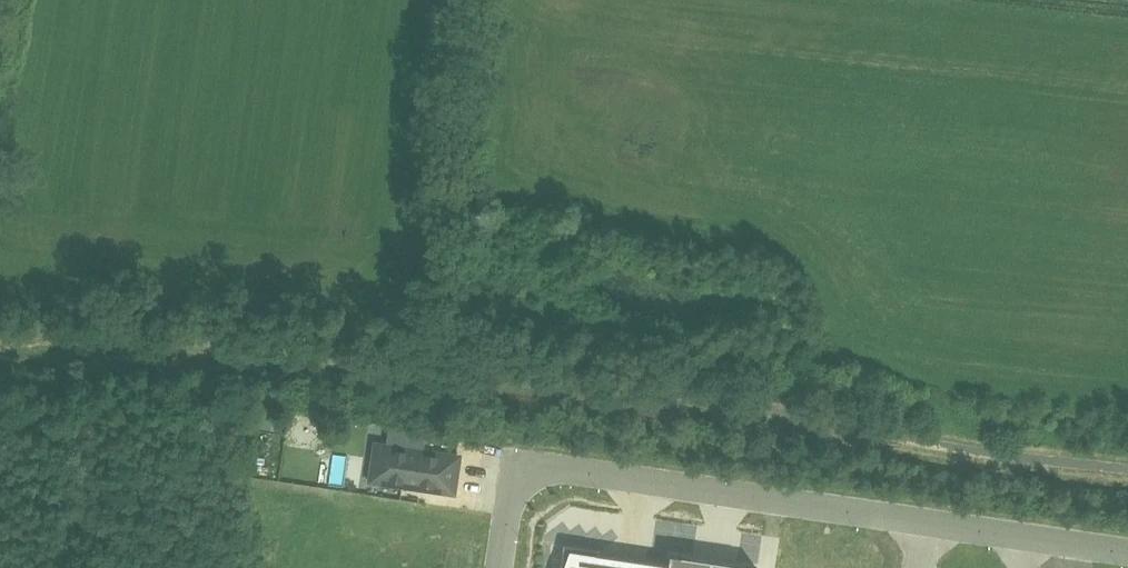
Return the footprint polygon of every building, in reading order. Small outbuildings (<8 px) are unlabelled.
[(427,432),(425,444),(457,449),(459,437),(427,432)] [(459,456),(388,446),(377,444),(371,481),(454,493),(454,492),(455,492),(460,457),(459,457),(459,456)] [(757,567),(713,561),(672,555),(670,565),(599,555),(600,551),(602,552),(602,550),(565,544),(561,567),(757,567)]
